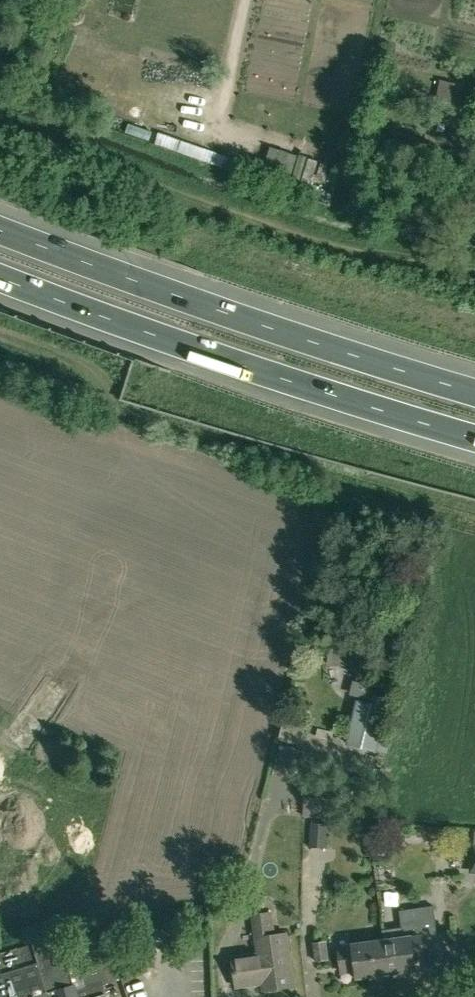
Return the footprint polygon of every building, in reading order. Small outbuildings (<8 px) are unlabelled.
[(149,141),(152,132),(129,124),(126,133),(149,141)] [(328,665),(359,665),(358,648),(328,649),(328,665)] [(371,684),(353,679),(349,694),(367,698),(371,684)] [(376,750),(388,699),(374,696),(371,705),(358,701),(348,743),(376,750)] [(6,738),(0,745),(7,749),(15,755),(22,760),(26,754),(27,753),(41,733),(20,717),(6,738)] [(338,791),(306,787),(303,817),(337,819),(338,791)] [(327,847),(328,824),(311,824),(311,847),(327,847)] [(257,901),(266,903),(269,892),(260,889),(257,901)] [(382,929),(384,940),(388,973),(393,972),(394,976),(398,978),(408,976),(411,973),(412,970),(416,969),(414,954),(425,952),(422,936),(438,934),(434,905),(400,910),(402,927),(382,929)] [(287,931),(271,933),(268,910),(252,912),(255,936),(257,950),(232,954),(236,987),(263,984),(264,990),(294,986),(287,931)] [(102,985),(114,982),(109,964),(81,972),(81,975),(71,978),(64,955),(62,948),(59,937),(0,954),(0,996),(106,996),(102,985)] [(353,945),(338,947),(342,972),(357,970),(358,977),(388,973),(384,940),(353,945)] [(327,941),(313,943),(316,961),(330,959),(327,941)]
